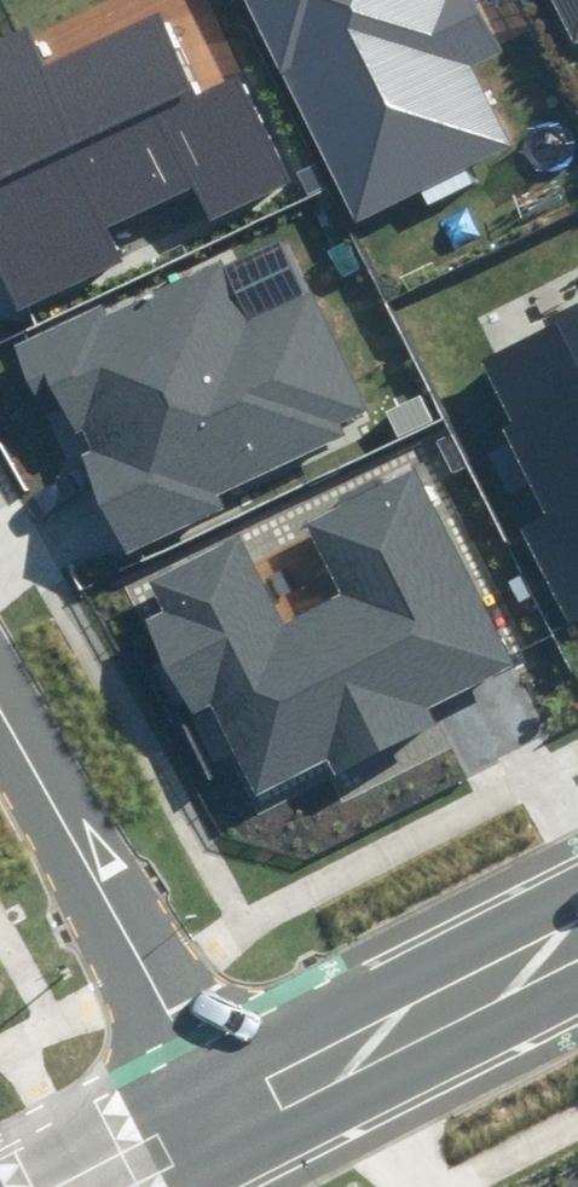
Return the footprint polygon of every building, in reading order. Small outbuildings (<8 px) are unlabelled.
[(475,0),(252,0),(358,225),(516,151),(476,65),(500,53),(475,0)] [(572,52),(577,49),(577,0),(548,0),(572,52)] [(0,39),(0,309),(7,323),(135,261),(116,223),(193,186),(207,215),(293,174),(239,62),(197,83),(163,12),(36,73),(16,31),(0,39)] [(213,262),(30,345),(126,556),(229,510),(220,490),(375,421),(317,295),(243,328),(213,262)] [(520,534),(566,630),(577,624),(577,305),(476,354),(506,418),(494,423),(543,523),(520,534)] [(243,528),(141,578),(156,609),(141,617),(191,718),(213,708),(253,790),(324,755),(332,771),(426,725),(417,706),(509,661),(412,465),(306,517),(343,594),(289,621),(243,528)]
